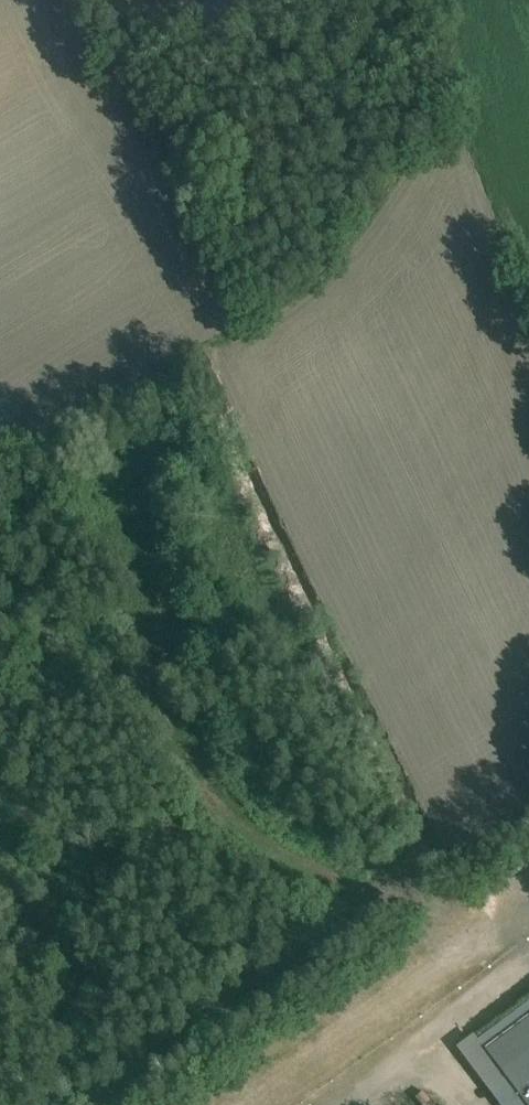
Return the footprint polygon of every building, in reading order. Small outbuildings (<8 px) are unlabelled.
[(487,1056),(525,1104),(528,1104),(528,1024),(487,1056)]
